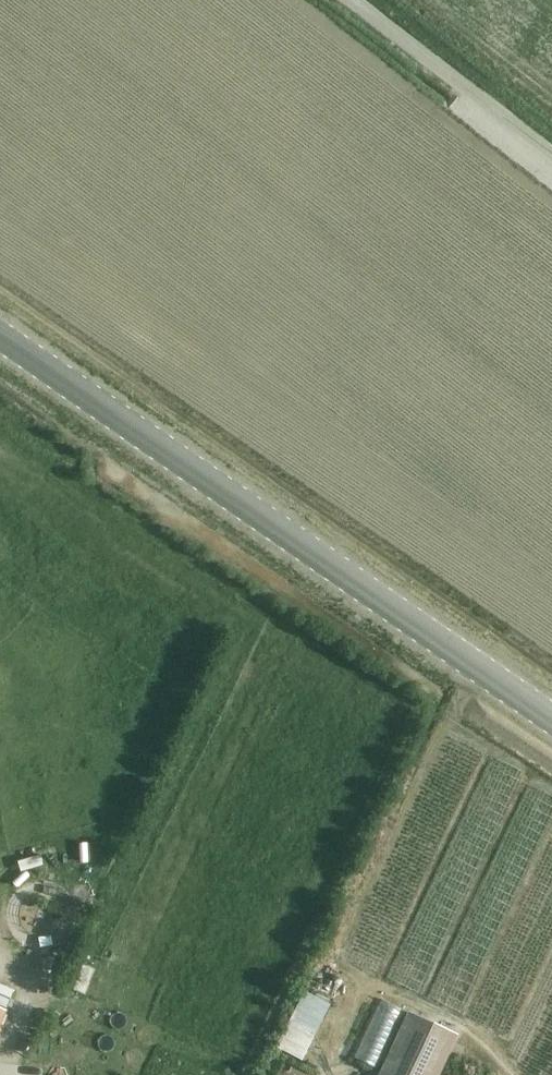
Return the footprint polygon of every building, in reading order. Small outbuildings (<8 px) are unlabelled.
[(277,1041),(302,1054),(330,998),(304,986),(277,1041)] [(7,1007),(11,998),(0,993),(0,1004),(7,1007)] [(458,1035),(410,1012),(381,1074),(439,1074),(458,1035)] [(461,1057),(465,1049),(458,1046),(454,1054),(461,1057)]
